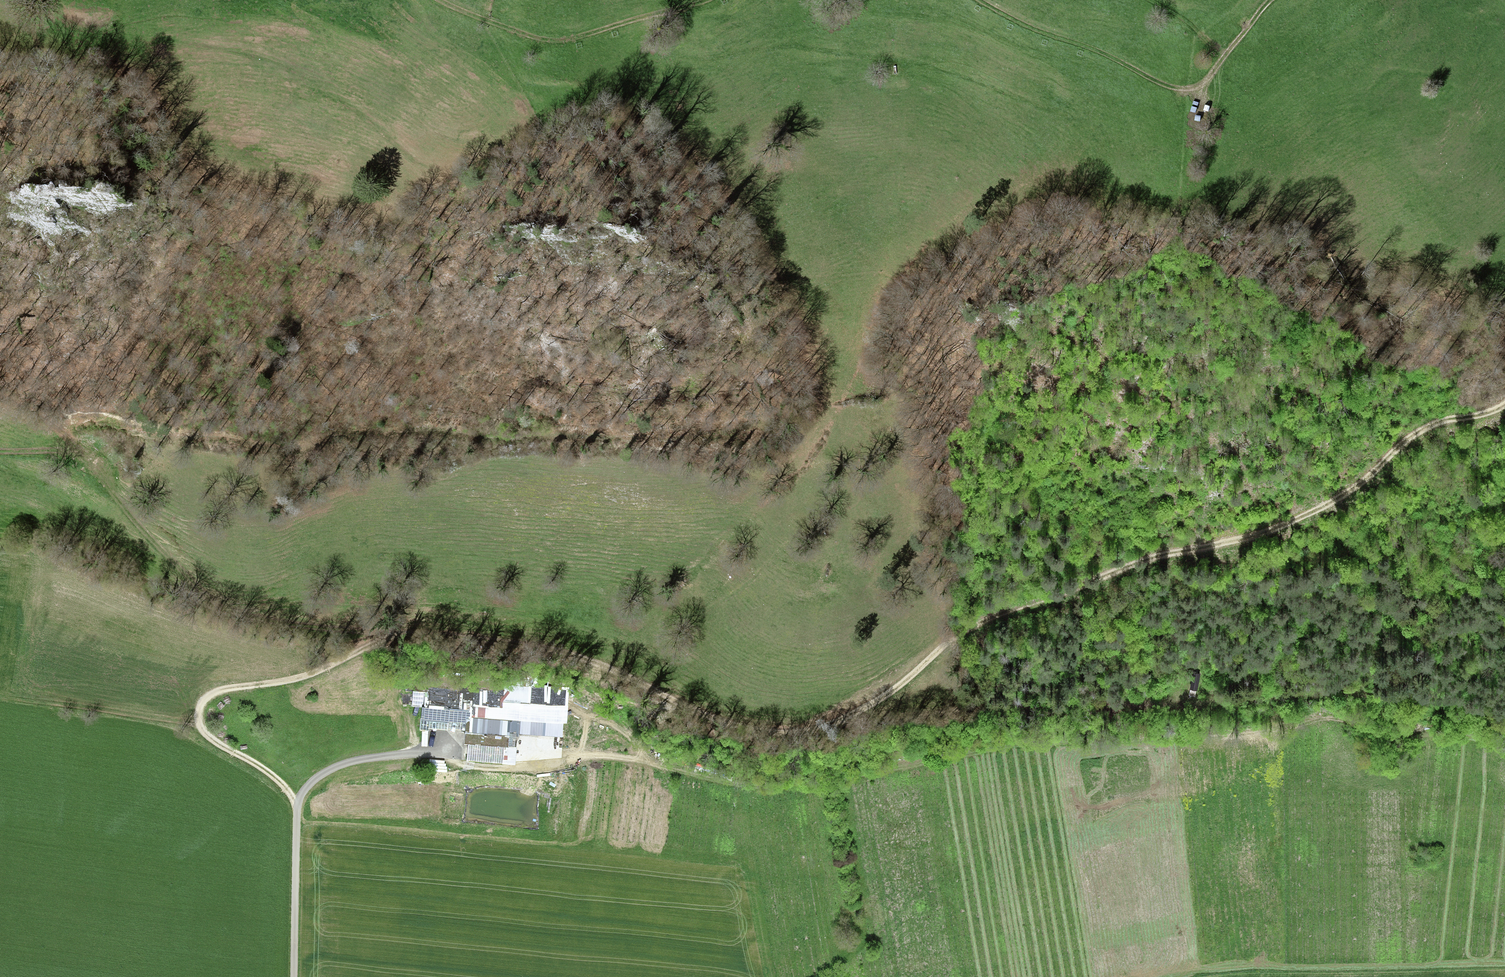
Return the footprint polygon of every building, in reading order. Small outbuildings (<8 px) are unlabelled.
[(445,702),(423,702),(423,720),(445,721),(445,702)] [(525,709),(469,705),(467,741),(502,743),(503,730),(523,732),(525,709)]
